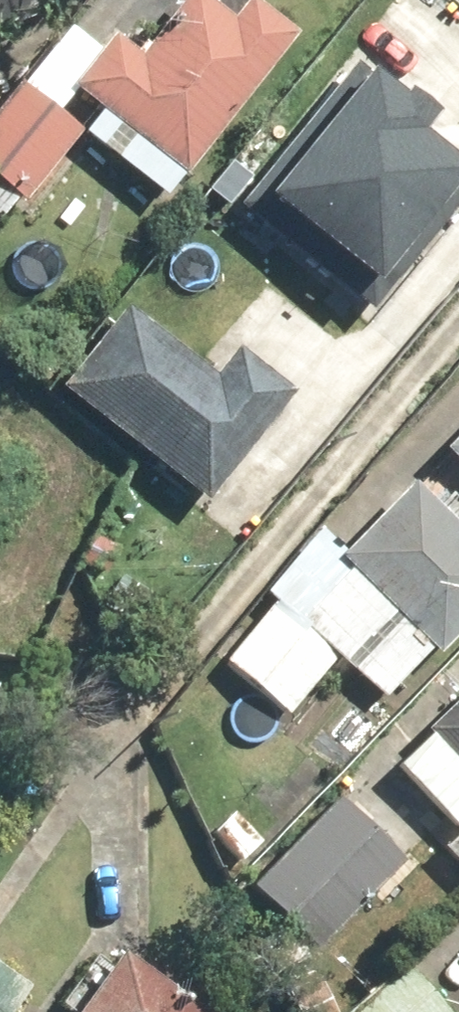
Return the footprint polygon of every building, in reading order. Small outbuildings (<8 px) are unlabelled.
[(56,0),(0,0),(0,31),(45,14),(56,0)] [(124,62),(99,45),(63,98),(119,136),(122,138),(120,141),(167,180),(280,45),(233,6),(217,26),(184,0),(174,0),(124,62)] [(309,79),(230,185),(371,289),(449,183),(309,79)] [(16,203),(70,139),(10,88),(0,100),(0,189),(16,203)] [(186,367),(103,305),(36,393),(174,498),(273,369),(217,327),(186,367)] [(265,607),(216,659),(275,714),(324,661),(365,698),(415,643),(431,658),(458,629),(458,424),(342,547),(320,527),(255,597),(265,607)] [(458,777),(458,697),(419,733),(458,777)] [(305,956),(389,866),(327,808),(242,897),(305,956)] [(107,959),(69,1011),(183,1011),(107,959)] [(454,1011),(458,1011),(458,969),(437,983),(454,1011)] [(399,972),(354,1011),(435,1011),(399,972)]
